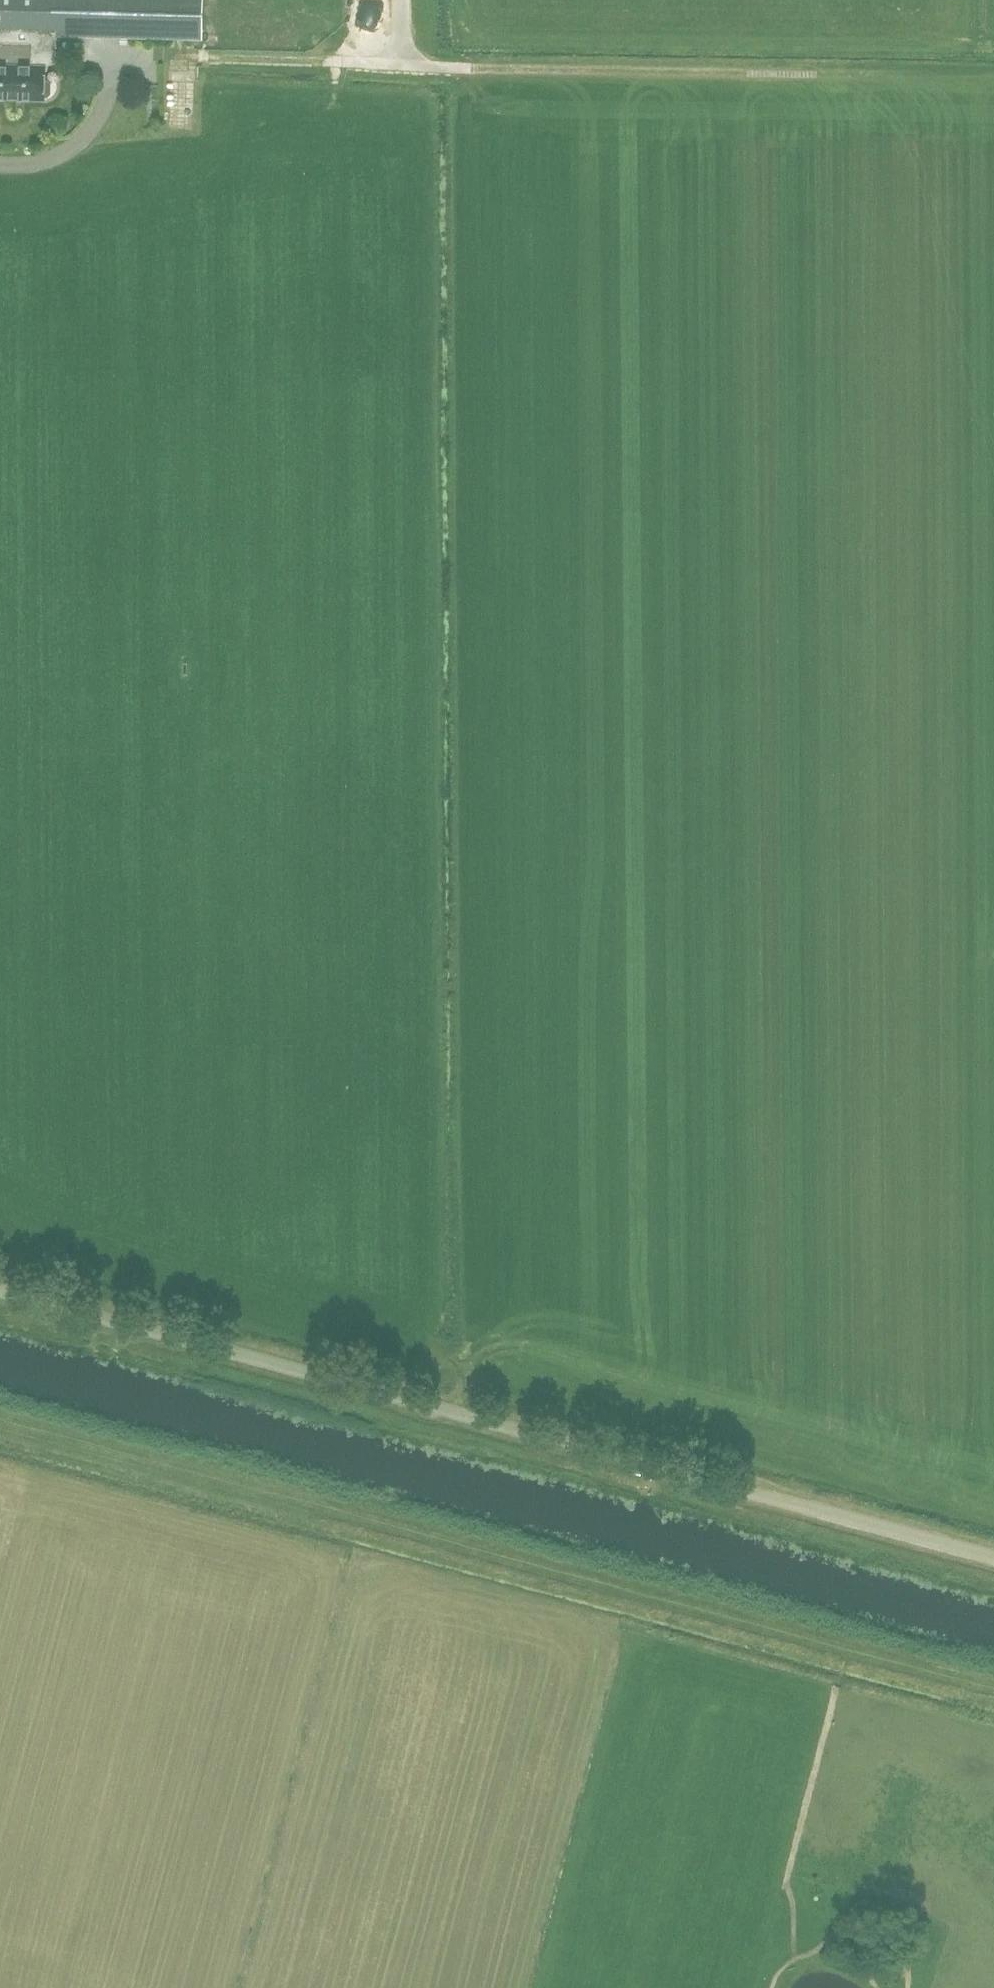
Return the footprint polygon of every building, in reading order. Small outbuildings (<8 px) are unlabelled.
[(19,0),(0,0),(0,98),(14,99),(19,0)] [(14,99),(44,100),(44,97),(47,97),(51,94),(51,84),(48,81),(44,81),(45,58),(55,58),(55,35),(202,39),(203,0),(19,0),(14,99)]
